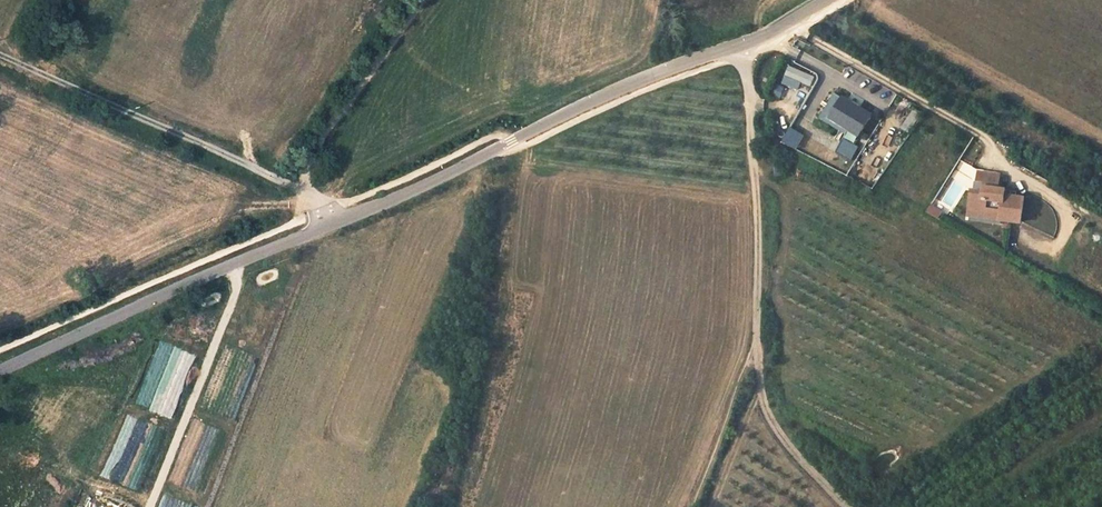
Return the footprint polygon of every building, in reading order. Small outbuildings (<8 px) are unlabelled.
[(801,90),(803,84),(812,87),(817,74),(790,64),(783,83),(801,90)] [(830,119),(842,98),(835,93),(819,119),(845,135),(848,130),(830,119)] [(871,115),(842,98),(830,119),(848,130),(858,136),(871,115)] [(800,150),(807,134),(791,127),(784,143),(800,150)] [(985,215),(1001,217),(1000,221),(1021,224),(1023,198),(1005,196),(997,195),(998,189),(999,176),(978,173),(977,183),(983,184),(982,193),(971,192),(969,210),(985,213),(985,215)] [(985,213),(969,210),(968,217),(1000,221),(1001,217),(985,215),(985,213)]
